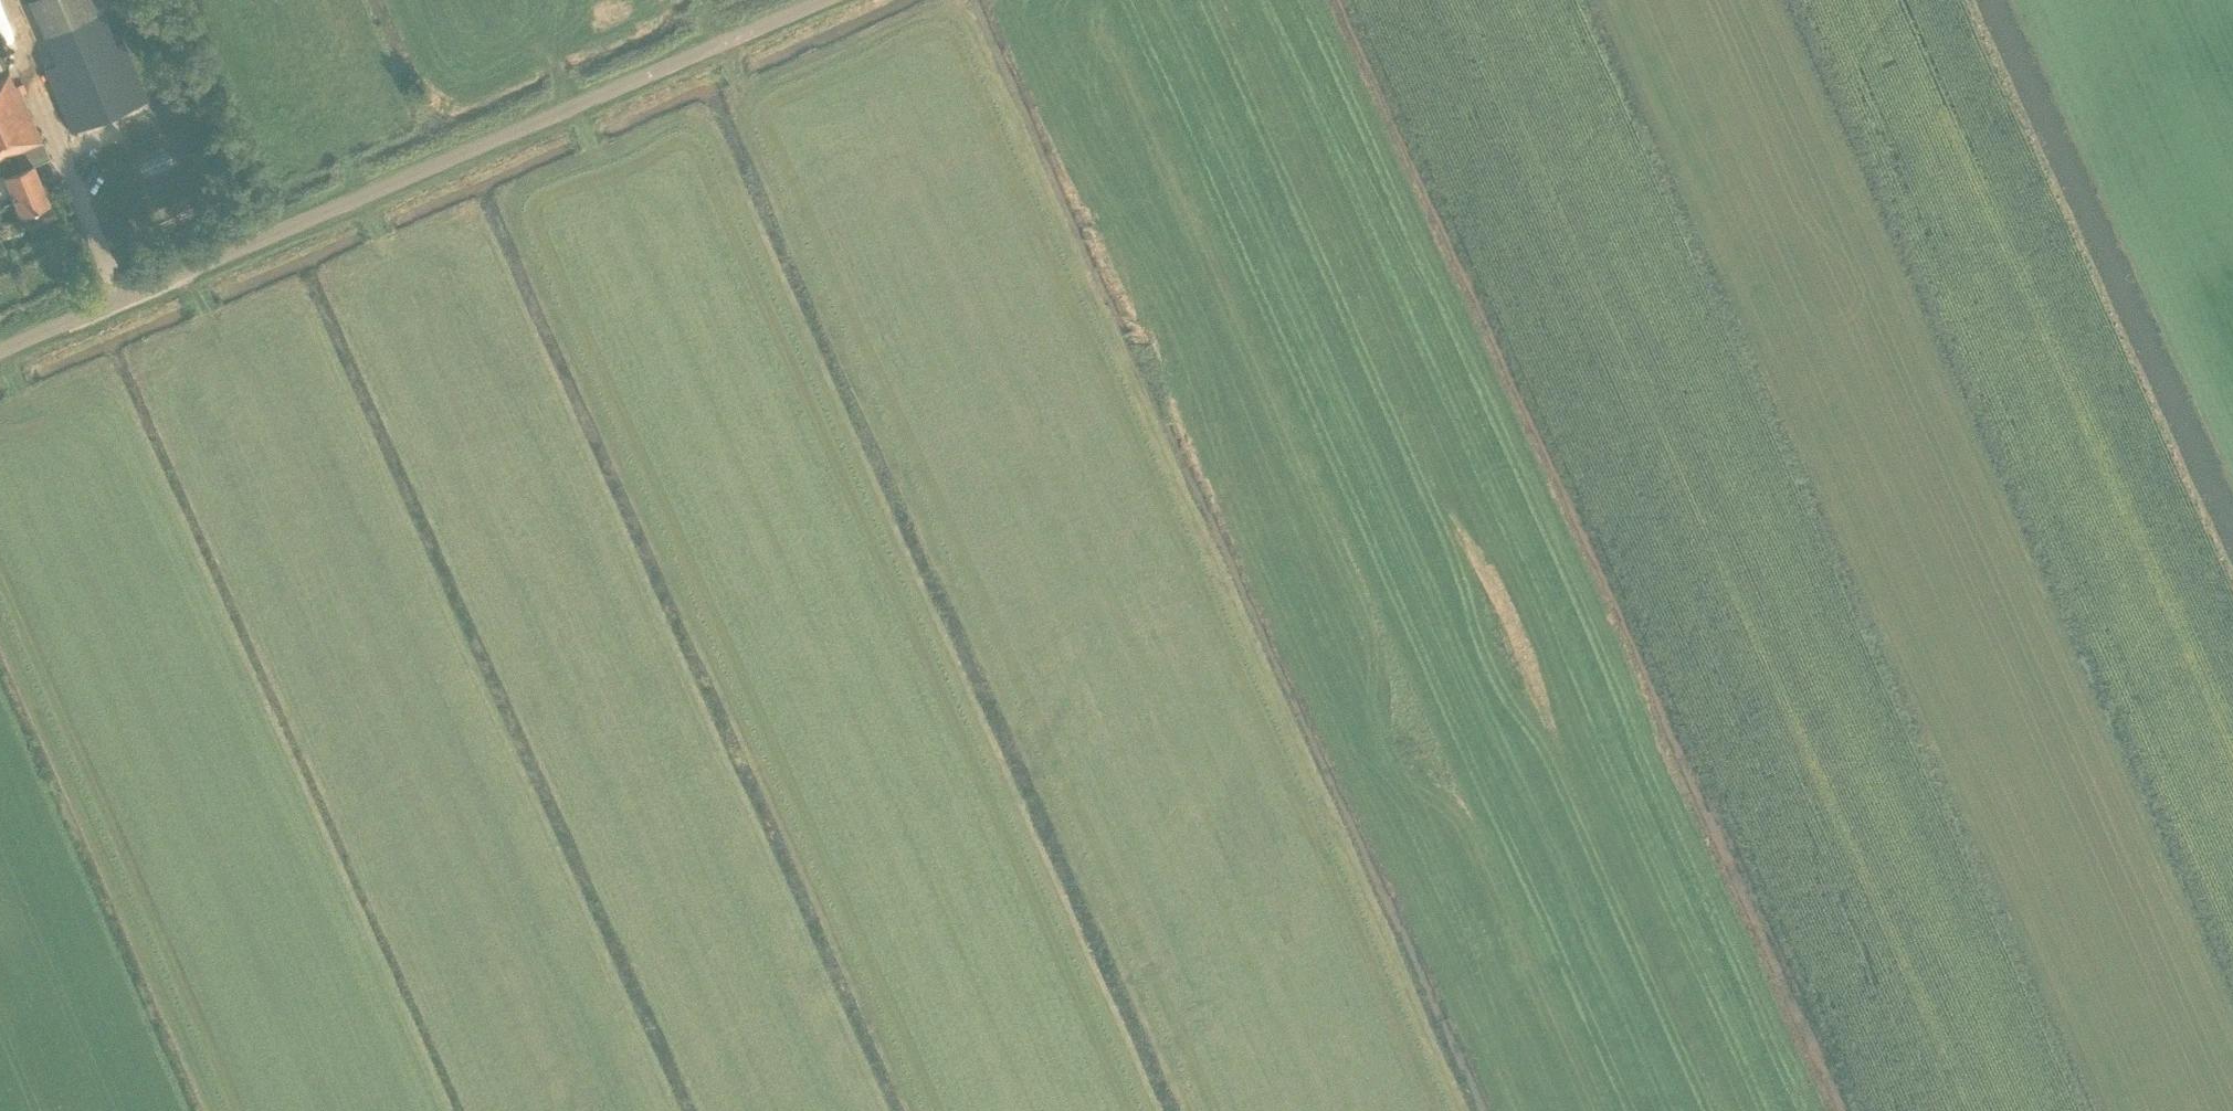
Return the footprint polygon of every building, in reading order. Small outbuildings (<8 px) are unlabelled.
[(44,35),(109,7),(106,0),(29,0),(44,35)] [(45,69),(70,129),(124,107),(99,46),(45,69)] [(0,53),(0,164),(5,175),(4,175),(21,215),(49,203),(33,164),(31,165),(25,149),(42,141),(18,85),(15,86),(1,53),(0,53)]
